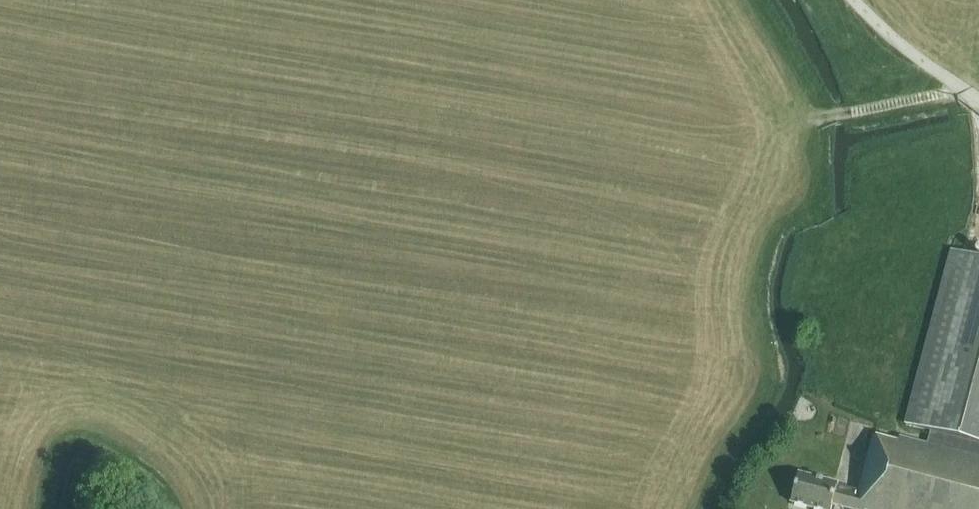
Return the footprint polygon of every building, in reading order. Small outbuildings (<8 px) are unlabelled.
[(910,404),(904,424),(931,432),(927,445),(899,438),(898,443),(874,436),(859,493),(837,487),(838,484),(799,474),(792,503),(813,508),(832,508),(833,504),(850,508),(978,508),(978,258),(951,250),(919,371),(910,404)]
